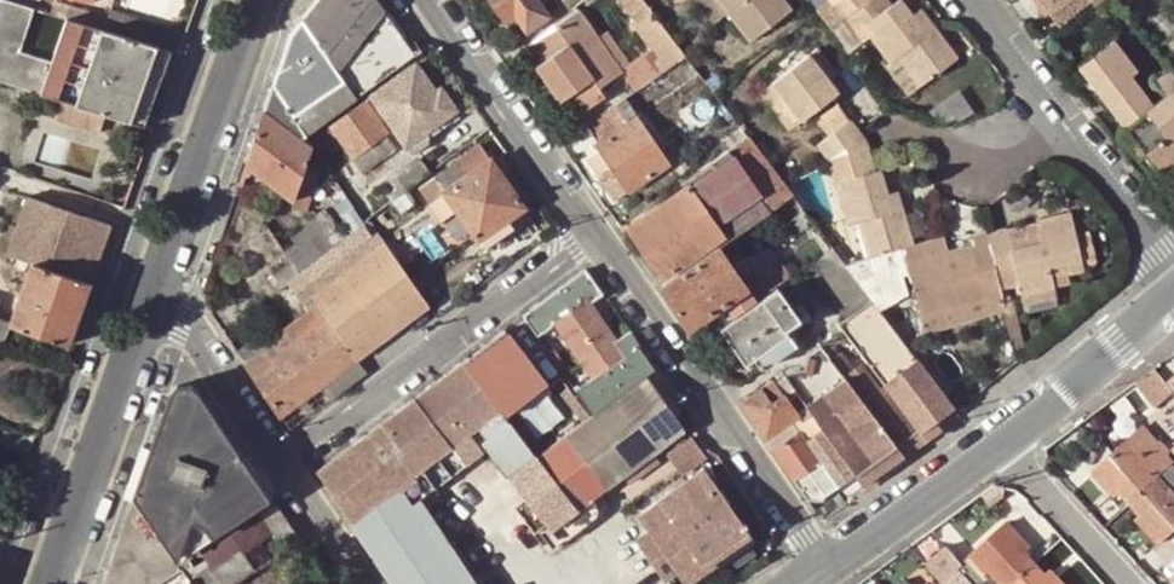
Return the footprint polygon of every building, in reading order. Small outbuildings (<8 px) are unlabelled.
[(0,6),(0,77),(44,92),(57,57),(28,47),(41,8),(13,0),(2,0),(0,6)] [(99,25),(107,0),(80,0),(75,18),(99,25)] [(302,19),(304,21),(324,50),(365,0),(317,0),(302,19)] [(357,97),(358,96),(417,53),(410,43),(381,0),(365,0),(324,50),(326,53),(357,97)] [(504,21),(512,14),(524,31),(548,16),(538,2),(537,0),(490,0),(504,21)] [(641,0),(618,0),(626,11),(641,0)] [(643,1),(643,0),(641,0),(626,11),(623,13),(639,34),(658,20),(645,3),(643,1)] [(752,41),(793,9),(786,0),(721,0),(752,41)] [(841,24),(847,19),(871,0),(834,0),(841,9),(834,15),(841,24)] [(888,0),(871,0),(847,19),(859,33),(867,27),(893,62),(902,55),(925,85),(960,58),(935,26),(928,32),(915,15),(904,0),(902,0),(893,7),(888,0)] [(1050,21),(1077,0),(1035,0),(1050,21)] [(1050,21),(1056,28),(1093,0),(1077,0),(1050,21)] [(928,32),(935,26),(922,9),(915,15),(928,32)] [(107,27),(165,44),(170,27),(112,10),(107,27)] [(624,80),(576,11),(532,42),(543,58),(534,64),(558,98),(567,93),(579,110),(624,80)] [(165,75),(174,47),(165,44),(107,27),(99,25),(75,18),(72,17),(57,57),(44,92),(64,99),(98,110),(108,114),(137,123),(155,72),(165,75)] [(293,31),(288,36),(278,67),(273,82),(287,103),(306,133),(357,97),(326,53),(324,50),(304,21),(302,19),(293,31)] [(674,41),(658,20),(639,34),(634,38),(650,59),(674,41)] [(1165,66),(1149,79),(1159,95),(1142,107),(1120,77),(1132,68),(1108,36),(1074,62),(1156,172),(1173,158),(1173,77),(1165,66)] [(668,65),(674,61),(675,59),(684,54),(683,53),(674,41),(650,59),(659,71),(668,65)] [(819,47),(774,83),(801,120),(839,89),(828,75),(837,70),(819,47)] [(688,75),(696,70),(684,54),(675,59),(688,75)] [(659,71),(657,72),(671,90),(686,78),(674,61),(668,65),(659,71)] [(370,94),(364,98),(379,120),(384,115),(402,144),(411,145),(422,137),(424,128),(425,128),(454,108),(439,86),(434,90),(415,62),(370,94)] [(704,97),(713,91),(706,83),(696,70),(688,75),(691,79),(704,97)] [(137,123),(146,126),(165,75),(155,72),(137,123)] [(713,92),(726,83),(718,73),(706,83),(713,91),(713,92)] [(287,103),(273,82),(264,107),(263,111),(311,146),(313,142),(306,133),(287,103)] [(801,120),(774,83),(762,92),(790,128),(801,120)] [(567,93),(558,98),(570,116),(579,110),(567,93)] [(612,103),(584,123),(596,141),(636,115),(623,95),(612,103)] [(364,98),(329,123),(352,156),(387,132),(379,120),(364,98)] [(98,110),(64,99),(58,118),(92,129),(98,110)] [(425,128),(424,128),(428,134),(458,114),(454,108),(425,128)] [(101,133),(108,114),(98,110),(92,129),(101,133)] [(311,146),(263,111),(249,155),(245,164),(268,181),(294,198),(311,146)] [(636,115),(596,141),(595,143),(599,148),(626,188),(637,182),(668,161),(636,115)] [(817,142),(826,154),(866,132),(853,116),(817,142)] [(352,156),(329,123),(313,135),(336,168),(352,156)] [(731,146),(747,135),(739,124),(723,135),(731,146)] [(864,250),(896,239),(907,235),(912,234),(903,209),(893,212),(887,193),(868,135),(866,132),(826,154),(827,156),(848,227),(856,225),(864,250)] [(791,194),(780,179),(766,160),(747,135),(731,146),(680,181),(684,186),(686,184),(721,234),(661,275),(665,280),(716,245),(717,247),(781,200),(791,194)] [(468,173),(489,158),(478,143),(454,160),(460,172),(466,169),(468,173)] [(611,197),(626,188),(599,148),(585,158),(611,197)] [(406,186),(427,171),(416,156),(392,174),(403,190),(406,186)] [(515,211),(523,205),(489,158),(468,173),(442,191),(457,211),(476,238),(477,237),(498,223),(515,211)] [(1156,172),(1164,182),(1173,174),(1173,158),(1156,172)] [(441,223),(457,211),(442,191),(468,173),(466,169),(460,172),(454,160),(416,188),(441,223)] [(245,164),(240,179),(268,181),(245,164)] [(627,226),(661,275),(721,234),(686,184),(684,186),(627,226)] [(893,212),(903,209),(898,190),(887,193),(893,212)] [(797,202),(791,194),(781,200),(792,215),(788,218),(799,233),(813,222),(797,202)] [(111,224),(29,195),(8,253),(33,262),(90,282),(111,224)] [(536,226),(523,205),(515,211),(519,217),(529,231),(536,226)] [(983,230),(1000,286),(1017,280),(1020,292),(1052,282),(1049,272),(1082,262),(1066,206),(1023,220),(1025,226),(1006,231),(1005,226),(1004,224),(983,230)] [(519,217),(515,211),(498,223),(477,237),(484,246),(514,226),(511,223),(519,217)] [(321,256),(342,238),(326,214),(304,229),(307,234),(284,251),(291,260),(293,264),(298,273),(302,271),(321,256)] [(1023,220),(1005,226),(1006,231),(1025,226),(1023,220)] [(354,356),(426,303),(409,278),(393,257),(376,230),(371,234),(363,221),(342,238),(321,256),(302,271),(316,291),(313,294),(318,301),(323,308),(329,317),(342,337),(354,356)] [(935,226),(933,226),(932,226),(919,231),(924,250),(941,245),(935,226)] [(983,230),(982,227),(966,231),(968,236),(941,245),(924,250),(919,231),(912,234),(907,235),(896,239),(918,309),(919,312),(984,291),(986,301),(1002,296),(1000,286),(983,230)] [(665,280),(657,285),(687,327),(706,314),(723,302),(745,286),(743,284),(717,247),(716,245),(665,280)] [(863,289),(840,258),(831,246),(803,265),(842,318),(870,299),(863,289)] [(287,282),(298,273),(293,264),(291,260),(266,279),(274,290),(287,282)] [(780,260),(743,284),(745,286),(723,302),(732,314),(738,310),(760,295),(775,285),(790,274),(780,260)] [(33,262),(31,266),(12,322),(11,324),(67,345),(90,282),(33,262)] [(547,296),(523,315),(538,335),(556,323),(568,315),(581,306),(589,300),(604,290),(588,266),(547,296)] [(311,290),(298,273),(287,282),(307,308),(318,301),(313,294),(311,290)] [(1054,291),(1052,282),(1020,292),(1022,301),(1054,291)] [(771,309),(775,285),(760,295),(771,309)] [(916,333),(1005,304),(1002,296),(986,301),(984,291),(919,312),(918,309),(910,311),(916,333)] [(732,314),(714,326),(730,348),(740,340),(746,350),(759,367),(794,342),(782,326),(771,309),(760,295),(738,310),(732,314)] [(903,342),(870,299),(842,318),(837,321),(848,335),(865,359),(883,382),(916,359),(903,342)] [(594,307),(589,300),(581,306),(586,313),(594,307)] [(323,308),(318,301),(307,308),(282,328),(287,334),(294,342),(329,317),(323,308)] [(723,302),(706,314),(714,326),(732,314),(723,302)] [(568,315),(556,323),(593,378),(604,370),(620,360),(613,351),(621,346),(616,338),(594,307),(586,313),(581,306),(568,315)] [(796,316),(771,309),(782,326),(796,316)] [(6,340),(11,324),(12,322),(0,317),(0,338),(6,340)] [(333,372),(354,356),(342,337),(329,317),(294,342),(287,334),(278,340),(273,345),(278,352),(288,348),(317,384),(333,372)] [(644,373),(656,365),(631,328),(616,338),(621,346),(627,355),(620,360),(604,370),(593,378),(576,390),(592,413),(628,386),(644,373)] [(502,330),(461,361),(506,418),(536,454),(548,446),(578,423),(589,415),(590,414),(559,375),(545,386),(502,330)] [(865,359),(848,335),(843,335),(837,335),(832,336),(825,339),(837,355),(841,352),(852,367),(865,359)] [(836,364),(843,374),(852,367),(841,352),(837,355),(825,339),(820,342),(836,364)] [(740,340),(730,348),(737,357),(746,350),(740,340)] [(836,364),(820,342),(814,346),(810,351),(804,358),(801,364),(782,372),(789,382),(795,390),(796,392),(799,397),(806,406),(809,411),(814,418),(817,422),(852,472),(853,474),(861,484),(901,455),(894,445),(870,412),(843,374),(836,364)] [(273,345),(247,364),(279,412),(317,384),(288,348),(278,352),(273,345)] [(554,346),(548,350),(557,362),(562,358),(554,346)] [(627,355),(621,346),(613,351),(620,360),(627,355)] [(327,399),(365,371),(357,361),(354,356),(333,372),(317,384),(327,399)] [(894,445),(917,429),(883,382),(865,359),(852,367),(843,374),(870,412),(894,445)] [(932,418),(949,406),(936,387),(916,359),(883,382),(917,429),(924,438),(938,428),(932,418)] [(461,361),(348,446),(377,474),(387,467),(404,488),(413,498),(420,506),(443,489),(434,477),(442,472),(491,537),(523,514),(534,506),(543,518),(549,527),(552,525),(593,493),(599,490),(619,475),(601,452),(578,423),(548,446),(536,454),(506,418),(461,361)] [(676,392),(656,365),(644,373),(650,383),(659,394),(664,401),(676,392)] [(782,372),(771,377),(785,397),(795,390),(789,382),(782,372)] [(601,452),(619,475),(624,471),(683,427),(664,401),(659,394),(650,383),(644,373),(628,386),(592,413),(590,414),(589,415),(578,423),(601,452)] [(1142,409),(1167,390),(1157,376),(1131,394),(1142,409)] [(771,377),(739,401),(764,437),(791,417),(796,414),(785,397),(771,377)] [(180,555),(270,493),(233,434),(200,385),(192,382),(187,381),(179,380),(175,382),(170,391),(132,492),(154,523),(157,521),(180,555)] [(289,427),(327,399),(317,384),(279,412),(289,427)] [(798,429),(814,418),(809,411),(800,418),(796,414),(791,417),(798,429)] [(783,463),(808,498),(817,499),(837,486),(824,466),(798,429),(791,417),(764,437),(783,463)] [(824,466),(837,486),(853,474),(852,472),(817,422),(814,418),(798,429),(824,466)] [(1173,464),(1173,459),(1144,425),(1093,472),(1107,487),(1113,482),(1120,488),(1132,503),(1169,469),(1173,464)] [(901,455),(924,438),(917,429),(894,445),(901,455)] [(348,446),(318,469),(394,583),(470,583),(443,544),(456,535),(443,517),(433,524),(432,523),(420,506),(413,498),(404,488),(387,467),(377,474),(348,446)] [(705,469),(638,514),(649,529),(679,571),(685,581),(726,553),(724,549),(749,531),(705,469)] [(1169,469),(1132,503),(1142,514),(1149,522),(1144,527),(1158,542),(1173,528),(1173,475),(1169,469)] [(1113,494),(1120,488),(1113,482),(1107,487),(1113,494)] [(599,502),(600,505),(606,501),(599,490),(593,493),(596,498),(599,502)] [(300,537),(270,493),(180,555),(199,583),(230,583),(300,537)] [(593,493),(552,525),(558,532),(559,534),(564,536),(566,536),(570,535),(575,532),(598,514),(600,510),(601,507),(600,505),(599,502),(596,498),(593,493)] [(534,506),(523,514),(532,525),(543,518),(534,506)] [(1137,519),(1144,527),(1149,522),(1142,514),(1137,519)] [(1009,522),(944,578),(942,576),(938,580),(942,583),(1011,583),(1035,563),(1024,552),(1017,544),(1024,538),(1009,522)] [(635,538),(664,581),(668,578),(679,571),(649,529),(635,538)] [(1017,544),(1024,552),(1031,546),(1024,538),(1017,544)] [(1011,583),(1064,583),(1058,578),(1052,583),(1045,575),(1035,563),(1011,583)] [(1052,570),(1045,575),(1052,583),(1058,578),(1052,570)]
